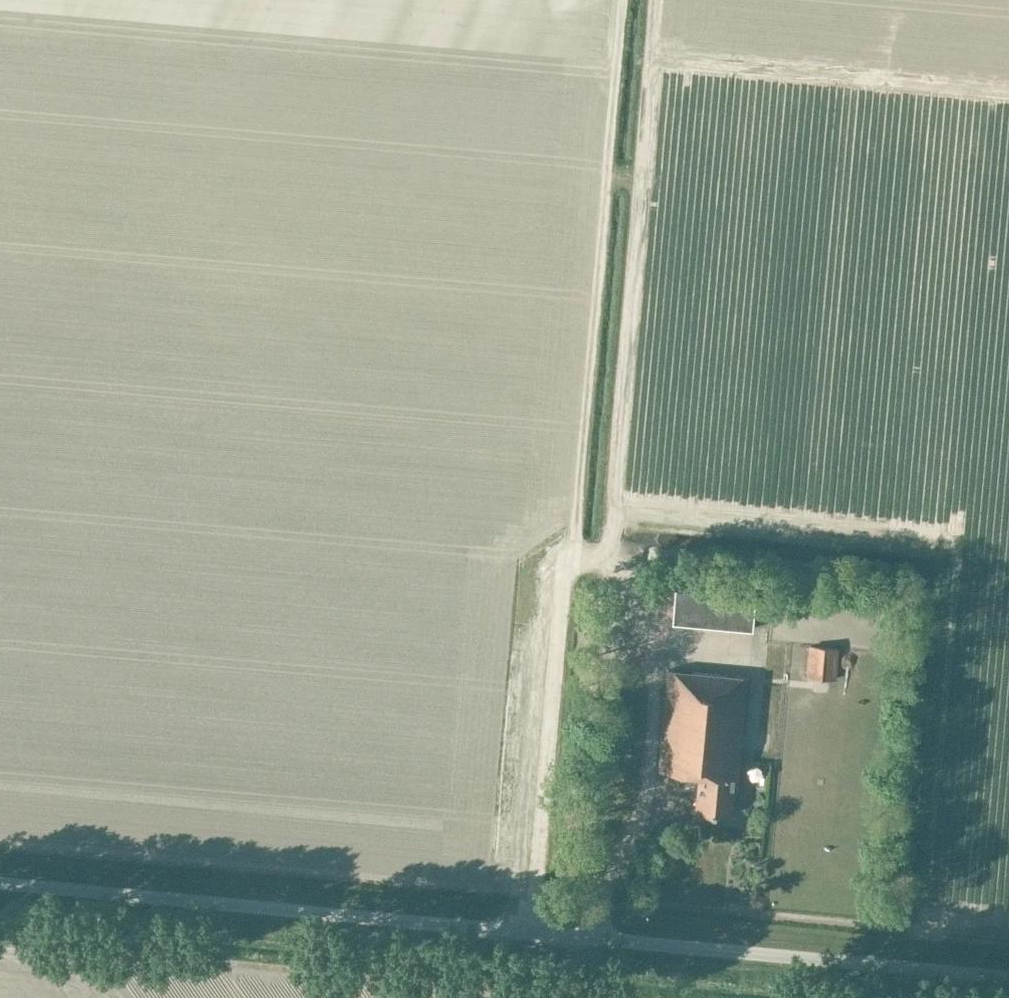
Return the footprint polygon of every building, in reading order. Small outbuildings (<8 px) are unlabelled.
[(756,596),(728,593),(677,589),(674,621),(753,628),(756,596)] [(811,644),(809,676),(839,679),(841,647),(811,644)] [(698,812),(733,814),(735,791),(739,791),(749,676),(669,669),(661,770),(701,774),(698,812)]
